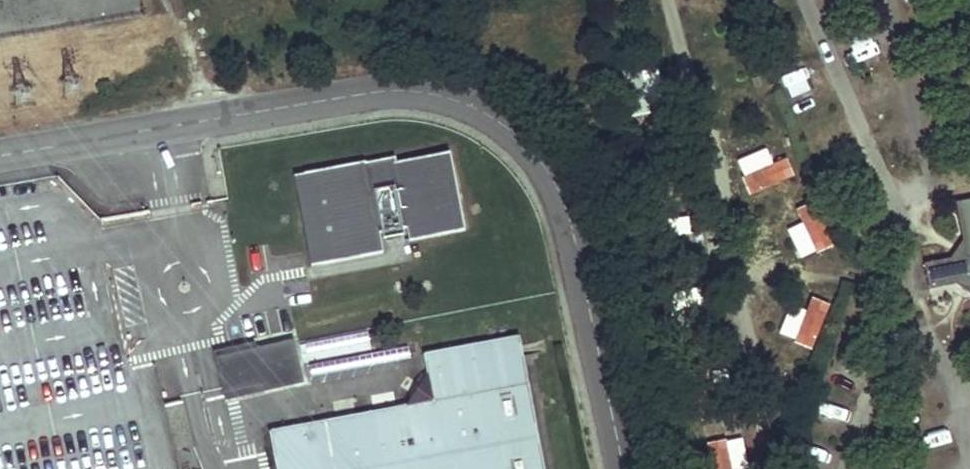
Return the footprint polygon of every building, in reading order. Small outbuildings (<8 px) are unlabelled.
[(395,165),(395,162),(294,181),(311,269),(383,256),(379,238),(406,233),(408,245),(465,234),(450,155),(395,165)] [(957,203),(964,240),(959,248),(952,258),(926,263),(930,289),(957,284),(964,289),(969,293),(969,201),(957,203)] [(268,431),(275,468),(541,468),(517,336),(421,354),(426,376),(406,406),(268,431)] [(254,346),(213,355),(224,404),(302,387),(292,343),(255,351),(254,346)]
